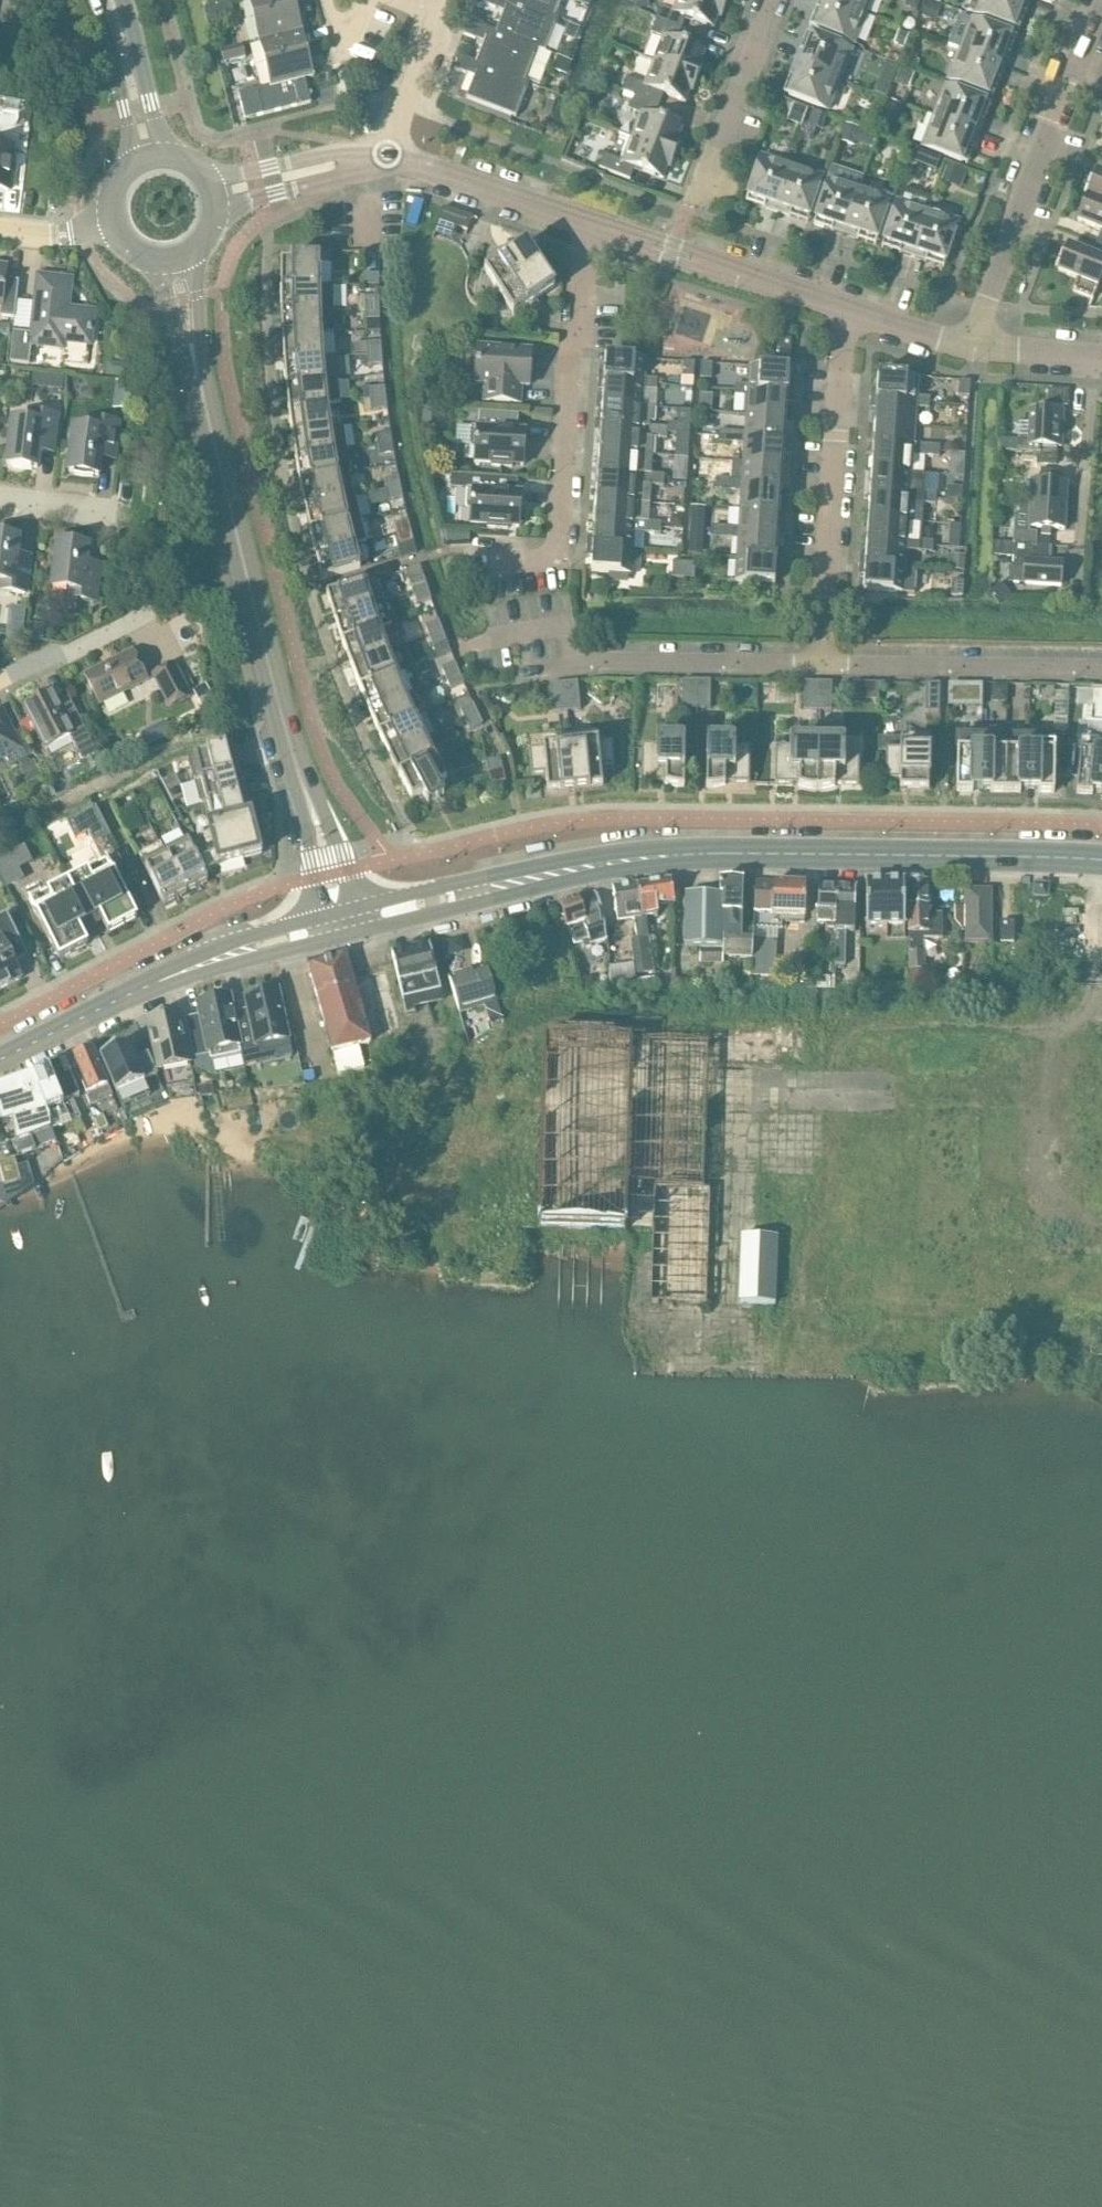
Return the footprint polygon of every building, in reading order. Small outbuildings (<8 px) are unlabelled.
[(260,42),(302,32),(294,0),(249,0),(260,42)] [(484,5),(496,10),(498,6),(506,9),(504,13),(497,33),(496,33),(538,50),(546,53),(559,18),(555,17),(555,18),(509,0),(486,0),(484,5)] [(555,18),(555,17),(562,0),(509,0),(555,18)] [(713,0),(678,0),(674,11),(662,7),(657,21),(681,30),(686,18),(714,29),(718,17),(721,18),(726,5),(713,0)] [(828,0),(820,0),(809,27),(854,45),(866,15),(828,0)] [(866,15),(872,0),(828,0),(866,15)] [(1031,2),(1026,0),(972,0),(968,11),(1019,32),(1031,2)] [(959,19),(948,47),(960,51),(1005,68),(1017,38),(972,21),(964,18),(959,19)] [(681,30),(657,21),(651,34),(663,39),(654,62),(697,79),(702,66),(700,65),(704,53),(676,42),(681,30)] [(469,22),(464,36),(476,40),(477,36),(486,40),(484,44),(476,63),(476,64),(525,83),(526,82),(538,50),(496,33),(497,33),(469,22)] [(302,32),(260,42),(271,87),(272,88),(305,80),(312,78),(312,79),(314,78),(302,32)] [(807,33),(795,64),(840,81),(852,51),(807,33)] [(993,99),(1005,68),(960,51),(948,81),(993,99)] [(460,57),(455,71),(466,75),(468,71),(476,74),(475,78),(467,99),(516,118),(530,84),(526,82),(525,83),(476,64),(476,63),(460,57)] [(622,92),(634,97),(653,104),(657,92),(685,103),(690,91),(692,92),(697,79),(654,62),(645,86),(627,79),(622,92)] [(829,111),(840,81),(795,64),(784,94),(829,111)] [(257,91),(239,95),(246,120),(264,116),(311,104),(305,80),(272,88),(271,87),(257,91)] [(934,118),(979,135),(991,105),(946,87),(934,118)] [(659,107),(653,104),(634,97),(629,111),(641,115),(631,139),(675,156),(680,142),(677,141),(682,130),(654,119),(659,107)] [(967,165),(979,135),(934,118),(922,148),(967,165)] [(670,169),(675,156),(631,139),(622,162),(604,155),(599,169),(630,181),(635,168),(663,179),(667,168),(670,169)] [(9,192),(14,147),(0,146),(0,191),(9,192)] [(746,203),(777,213),(792,167),(761,157),(746,203)] [(823,177),(792,167),(777,213),(808,223),(823,177)] [(814,225),(845,235),(860,190),(864,179),(833,169),(814,225)] [(1097,173),(1087,198),(1101,204),(1101,175),(1097,173)] [(860,190),(845,235),(876,246),(891,200),(860,190)] [(928,212),(932,200),(903,190),(899,202),(897,202),(882,248),(913,258),(928,212)] [(1078,222),(1101,231),(1096,244),(1101,246),(1101,204),(1087,198),(1078,222)] [(959,222),(928,212),(913,258),(944,268),(959,222)] [(1096,244),(1091,256),(1068,247),(1058,273),(1078,280),(1073,293),(1093,300),(1101,277),(1101,246),(1096,244)] [(499,296),(541,268),(526,246),(508,259),(502,250),(488,259),(494,268),(485,274),(499,296)] [(281,288),(320,287),(320,258),(293,257),(293,262),(281,262),(281,288)] [(0,266),(0,308),(1,309),(0,318),(15,319),(19,282),(6,280),(7,267),(0,266)] [(555,290),(541,268),(499,296),(514,317),(523,312),(529,321),(531,319),(543,311),(537,302),(555,290)] [(379,275),(363,275),(363,287),(379,287),(379,275)] [(64,280),(39,277),(32,335),(14,332),(10,363),(30,366),(32,346),(64,349),(65,343),(91,346),(93,324),(93,321),(92,318),(90,315),(87,313),(84,312),(68,310),(71,289),(71,286),(69,283),(67,281),(64,280)] [(320,287),(281,288),(282,312),(334,310),(333,287),(320,287)] [(365,299),(365,310),(379,309),(379,298),(365,299)] [(379,309),(365,310),(365,321),(380,320),(379,309)] [(334,310),(282,312),(283,337),(321,335),(335,334),(334,310)] [(321,335),(283,337),(284,361),(323,358),(321,335)] [(792,340),(777,339),(777,353),(791,354),(792,340)] [(366,344),(367,355),(382,354),(381,343),(366,344)] [(531,352),(478,349),(476,384),(486,385),(485,402),(520,405),(521,387),(529,387),(531,352)] [(382,365),(382,354),(367,355),(368,366),(382,365)] [(323,358),(284,361),(286,386),(338,382),(336,357),(323,358)] [(599,370),(598,381),(645,384),(645,379),(646,360),(606,357),(606,371),(599,370)] [(695,363),(684,362),(683,378),(694,379),(695,363)] [(713,364),(701,364),(700,379),(712,380),(713,364)] [(748,392),(794,395),(795,384),(789,383),(790,370),(750,367),(749,386),(748,392)] [(871,389),(871,400),(917,403),(917,397),(918,378),(879,376),(878,389),(871,389)] [(643,408),(644,390),(657,391),(658,380),(645,379),(645,384),(598,381),(598,392),(604,393),(603,406),(643,408)] [(970,382),(959,381),(958,396),(969,397),(970,382)] [(289,410),(328,406),(341,404),(338,382),(286,386),(289,410)] [(747,415),(786,418),(787,405),(794,406),(794,395),(748,392),(749,386),(736,385),(735,396),(748,397),(747,415)] [(370,390),(371,401),(386,399),(385,388),(370,390)] [(1048,390),(1048,406),(1068,407),(1069,391),(1048,390)] [(876,411),(875,424),(915,427),(916,409),(929,410),(930,398),(917,397),(917,403),(871,400),(870,411),(876,411)] [(387,410),(386,399),(371,401),(373,412),(387,410)] [(328,406),(289,410),(292,435),(330,430),(328,406)] [(603,406),(602,429),(641,432),(641,438),(654,439),(655,427),(650,427),(650,423),(656,423),(657,409),(643,408),(603,406)] [(1056,425),(1057,413),(1031,412),(1030,442),(1019,442),(1018,453),(1040,454),(1041,447),(1062,448),(1063,425),(1056,425)] [(13,421),(8,465),(13,466),(13,468),(23,470),(32,470),(33,468),(38,469),(39,455),(53,456),(57,417),(30,414),(29,423),(13,421)] [(472,428),(470,449),(476,449),(475,464),(492,465),(491,467),(513,468),(513,466),(524,467),(526,431),(518,431),(519,417),(480,414),(479,428),(472,428)] [(747,415),(745,434),(745,439),(785,442),(786,418),(747,415)] [(75,429),(69,473),(74,473),(74,475),(84,477),(94,478),(94,476),(99,476),(102,452),(115,454),(119,425),(104,423),(89,421),(88,430),(75,429)] [(875,424),(874,448),(914,451),(913,456),(926,457),(927,446),(914,445),(915,427),(875,424)] [(655,427),(654,439),(656,439),(667,440),(668,428),(655,427)] [(330,430),(292,435),(296,459),(334,453),(347,451),(344,428),(330,430)] [(602,429),(600,453),(640,456),(653,457),(655,457),(656,439),(654,439),(641,438),(641,432),(602,429)] [(732,444),(732,433),(719,432),(718,443),(732,444)] [(376,435),(378,446),(392,444),(390,433),(376,435)] [(745,434),(732,433),(732,444),(745,445),(743,463),(783,466),(785,442),(745,439),(745,434)] [(392,444),(378,446),(380,457),(394,455),(392,444)] [(940,447),(927,446),(926,457),(939,458),(940,447)] [(874,448),(872,472),(912,474),(913,456),(914,451),(874,448)] [(334,453),(296,459),(300,484),(349,475),(351,474),(347,451),(334,453)] [(600,453),(598,477),(638,480),(638,485),(651,486),(652,475),(653,457),(640,456),(600,453)] [(733,463),(731,480),(742,481),(742,487),(782,489),(783,466),(743,463),(743,464),(733,463)] [(1031,506),(1066,508),(1067,485),(1063,485),(1063,477),(1042,470),(1037,483),(1032,483),(1031,506)] [(872,472),(871,495),(910,498),(910,504),(923,505),(924,493),(925,493),(926,476),(912,475),(912,474),(872,472)] [(349,475),(300,484),(305,508),(354,497),(349,475)] [(451,475),(451,488),(468,490),(466,510),(472,511),(471,525),(488,526),(487,529),(509,530),(509,528),(520,528),(522,493),(517,493),(518,480),(451,475)] [(652,475),(651,486),(664,487),(665,476),(652,475)] [(384,480),(386,491),(400,488),(398,477),(384,480)] [(638,480),(598,477),(597,501),(650,504),(651,486),(638,485),(638,480)] [(715,491),(728,491),(729,480),(716,479),(715,491)] [(742,481),(731,480),(729,480),(728,491),(741,492),(740,511),(780,513),(782,489),(742,487),(742,481)] [(400,488),(386,491),(389,502),(403,499),(400,488)] [(948,488),(947,501),(962,502),(962,489),(948,488)] [(925,493),(924,493),(923,505),(936,506),(937,494),(925,493)] [(871,495),(869,519),(909,522),(922,523),(923,505),(910,504),(910,498),(871,495)] [(305,508),(310,532),(361,520),(356,498),(354,499),(354,497),(305,508)] [(648,522),(649,522),(650,504),(597,501),(595,525),(635,527),(634,533),(648,534),(648,522)] [(1015,514),(1014,533),(1029,534),(1029,528),(1042,529),(1041,537),(1051,538),(1051,529),(1064,530),(1066,508),(1031,506),(1020,505),(1020,514),(1015,514)] [(778,537),(780,513),(740,511),(739,529),(739,534),(778,537)] [(869,519),(867,543),(907,546),(907,551),(920,552),(921,541),(922,523),(909,522),(869,519)] [(361,520),(310,532),(316,556),(354,546),(354,547),(367,544),(361,520)] [(394,525),(397,535),(411,532),(408,521),(394,525)] [(648,522),(648,534),(661,535),(662,523),(649,522),(648,522)] [(633,551),(634,533),(635,527),(595,525),(594,538),(588,537),(587,548),(633,551)] [(725,539),(726,528),(713,527),(712,538),(725,539)] [(726,528),(725,539),(738,540),(737,558),(783,561),(784,550),(777,550),(778,537),(739,534),(739,529),(726,528)] [(411,532),(397,535),(399,546),(413,543),(411,532)] [(1015,545),(1037,547),(1037,534),(1029,534),(1014,533),(1014,545),(1015,545)] [(0,535),(0,582),(13,584),(12,593),(26,595),(29,566),(16,564),(19,540),(14,539),(14,538),(4,535),(0,535)] [(934,542),(921,541),(920,552),(933,553),(934,542)] [(74,544),(64,543),(64,545),(59,545),(54,589),(83,592),(82,601),(95,603),(99,574),(86,572),(89,548),(84,548),(84,546),(74,544)] [(907,546),(867,543),(866,556),(860,556),(859,566),(905,570),(907,551),(907,546)] [(1009,568),(1008,584),(1024,585),(1061,588),(1063,565),(1046,564),(1046,558),(1047,548),(1037,547),(1015,545),(1014,559),(1013,568),(1009,568)] [(354,546),(316,556),(323,581),(360,570),(354,547),(354,546)] [(633,551),(587,548),(586,559),(593,559),(592,573),(616,575),(618,576),(620,577),(622,577),(624,576),(625,575),(632,576),(633,551)] [(783,561),(737,558),(735,583),(742,583),(743,584),(745,585),(747,585),(749,585),(751,584),(775,585),(776,572),(782,572),(783,561)] [(683,579),(684,564),(673,563),(672,578),(683,579)] [(684,564),(683,579),(695,580),(696,564),(684,564)] [(859,566),(859,577),(865,578),(864,591),(904,594),(915,595),(917,571),(905,570),(859,566)] [(411,584),(414,595),(428,590),(425,580),(411,584)] [(327,596),(335,620),(385,604),(377,581),(327,596)] [(963,582),(952,582),(951,597),(962,598),(963,582)] [(428,590),(414,595),(418,605),(431,601),(428,590)] [(385,604),(335,620),(343,644),(379,631),(380,631),(392,627),(385,604)] [(425,627),(429,638),(443,633),(439,622),(425,627)] [(380,631),(379,631),(343,644),(351,667),(388,653),(380,631)] [(447,643),(443,633),(429,638),(433,648),(447,643)] [(133,653),(86,677),(100,706),(148,681),(133,653)] [(360,690),(396,675),(388,653),(351,667),(360,690)] [(442,670),(446,680),(460,675),(455,664),(442,670)] [(170,709),(191,698),(174,666),(154,677),(170,709)] [(369,713),(405,698),(396,675),(360,690),(369,713)] [(460,675),(446,680),(451,690),(464,685),(460,675)] [(683,710),(696,710),(697,682),(683,682),(683,710)] [(711,682),(697,682),(696,710),(710,710),(711,682)] [(578,683),(564,685),(567,713),(581,711),(578,683)] [(818,711),(818,683),(805,683),(804,711),(818,711)] [(832,684),(818,683),(818,711),(832,712),(832,684)] [(567,713),(564,685),(550,686),(554,714),(567,713)] [(940,685),(926,685),(926,713),(940,713),(940,685)] [(1091,718),(1101,719),(1101,689),(1095,689),(1091,718)] [(53,694),(25,708),(47,750),(70,738),(76,749),(91,742),(83,726),(69,699),(58,705),(53,694)] [(379,736),(415,719),(405,698),(369,713),(379,736)] [(460,712),(465,722),(478,715),(473,706),(460,712)] [(0,709),(0,763),(18,753),(22,761),(33,756),(22,732),(16,735),(2,708),(0,709)] [(478,715),(465,722),(470,732),(483,726),(478,715)] [(390,758),(425,741),(415,719),(379,736),(390,758)] [(570,736),(576,791),(591,790),(590,788),(603,787),(601,769),(615,767),(613,744),(598,745),(598,744),(597,744),(596,733),(570,736)] [(684,733),(658,733),(657,744),(656,744),(656,749),(642,749),(642,783),(666,784),(666,786),(673,788),(684,789),(685,745),(684,745),(684,733)] [(735,735),(708,734),(708,745),(707,745),(707,789),(712,789),(725,787),(726,784),(749,785),(750,751),(736,751),(736,745),(735,745),(735,735)] [(775,781),(775,785),(799,785),(799,788),(808,790),(817,791),(818,735),(791,734),(791,740),(791,744),(790,744),(790,751),(776,751),(775,767),(775,781)] [(818,735),(817,791),(826,790),(835,788),(835,786),(859,786),(859,782),(859,752),(845,752),(845,744),(844,744),(844,740),(844,736),(818,735)] [(561,793),(576,791),(570,736),(543,739),(544,750),(544,752),(529,753),(532,776),(546,775),(548,793),(561,792),(561,793)] [(928,748),(929,737),(902,736),(902,747),(901,747),(901,753),(886,753),(886,781),(900,781),(900,791),(929,791),(929,779),(930,779),(931,753),(929,753),(929,748),(928,748)] [(973,791),(982,791),(982,738),(958,737),(958,748),(957,748),(957,793),(973,793),(973,791)] [(991,794),(1006,794),(1006,738),(982,738),(982,791),(991,791),(991,794)] [(1029,792),(1030,738),(1006,738),(1006,794),(1021,794),(1021,791),(1029,792)] [(1054,738),(1030,738),(1029,792),(1038,792),(1038,794),(1054,795),(1055,749),(1054,749),(1054,738)] [(1101,794),(1101,788),(1101,740),(1082,739),(1081,750),(1080,750),(1076,795),(1092,796),(1093,794),(1101,794)] [(436,762),(425,741),(390,758),(401,780),(436,762)] [(196,784),(239,772),(233,748),(190,760),(196,784)] [(436,762),(401,780),(413,803),(423,797),(428,806),(429,805),(444,797),(440,788),(447,784),(436,762)] [(503,773),(502,766),(501,762),(487,766),(489,776),(503,773)] [(239,772),(196,784),(202,807),(245,795),(239,772)] [(492,787),(506,784),(503,773),(489,776),(492,787)] [(181,788),(176,778),(163,784),(168,794),(181,788)] [(186,797),(181,788),(168,794),(173,804),(186,797)] [(252,818),(245,795),(202,807),(209,830),(252,818)] [(96,810),(67,826),(75,840),(76,842),(88,836),(94,847),(111,837),(104,825),(96,810)] [(261,855),(252,818),(209,830),(211,839),(199,843),(189,845),(202,871),(261,855)] [(189,845),(199,843),(191,829),(183,833),(189,845)] [(183,833),(161,845),(186,894),(208,883),(202,871),(189,845),(183,833)] [(186,894),(161,845),(139,856),(145,866),(144,866),(164,906),(186,894)] [(0,859),(0,875),(1,876),(9,890),(26,881),(20,871),(34,863),(33,861),(25,846),(0,859)] [(107,861),(68,881),(93,929),(94,929),(92,925),(102,920),(110,935),(138,920),(136,916),(120,885),(110,865),(107,861)] [(68,881),(29,902),(31,906),(41,924),(58,956),(60,961),(89,945),(81,931),(91,925),(93,929),(68,881)] [(753,938),(754,929),(742,929),(743,881),(720,881),(720,896),(718,945),(719,949),(723,949),(723,959),(752,960),(753,938)] [(904,882),(866,881),(866,927),(904,928),(904,882)] [(671,882),(637,887),(641,919),(646,919),(659,917),(657,909),(675,906),(671,882)] [(807,885),(756,882),(753,927),(778,929),(783,929),(783,922),(804,924),(807,885)] [(928,882),(907,882),(908,954),(908,972),(926,971),(926,953),(922,953),(922,940),(940,940),(940,916),(929,916),(928,882)] [(649,939),(646,919),(641,919),(637,887),(637,886),(613,889),(618,924),(634,921),(637,940),(649,939)] [(819,886),(817,925),(826,925),(825,961),(835,962),(836,928),(837,887),(819,886)] [(1035,886),(1034,899),(1047,900),(1048,887),(1035,886)] [(835,962),(835,967),(846,968),(846,933),(855,934),(856,888),(837,887),(836,928),(835,962)] [(992,943),(992,890),(965,890),(965,943),(992,943)] [(579,899),(575,901),(583,924),(585,923),(590,938),(591,947),(599,944),(607,941),(604,917),(600,906),(595,893),(579,899)] [(718,945),(720,896),(686,895),(685,949),(719,949),(718,945)] [(584,949),(591,947),(590,938),(585,923),(583,924),(575,901),(560,906),(574,945),(582,942),(584,949)] [(22,980),(9,955),(23,948),(7,918),(0,922),(0,992),(22,980)] [(1014,922),(1000,923),(1001,944),(1014,944),(1014,922)] [(753,938),(752,960),(752,976),(776,978),(778,940),(753,938)] [(430,945),(392,954),(395,965),(395,968),(403,1001),(441,992),(437,976),(430,945)] [(352,980),(354,980),(347,957),(349,956),(349,955),(308,966),(332,1055),(370,1045),(355,985),(354,986),(352,980)] [(466,975),(449,980),(459,1013),(477,1008),(476,1007),(496,1001),(486,970),(467,976),(466,975)] [(251,1021),(236,1024),(241,1045),(239,1046),(241,1054),(259,1050),(258,1046),(289,1040),(278,991),(246,998),(251,1021)] [(203,1027),(187,1030),(194,1060),(211,1056),(210,1052),(239,1046),(241,1045),(236,1024),(230,997),(198,1004),(203,1027)] [(195,1082),(179,1013),(148,1020),(160,1072),(164,1071),(168,1088),(195,1082)] [(544,1039),(538,1227),(539,1227),(588,1229),(603,1229),(605,1229),(625,1230),(627,1230),(627,1228),(628,1189),(654,1189),(653,1229),(651,1307),(708,1308),(711,1191),(705,1191),(709,1045),(641,1043),(614,1042),(614,1030),(564,1029),(563,1041),(547,1040),(547,1039),(544,1039)] [(117,1095),(146,1083),(145,1082),(157,1077),(148,1055),(136,1061),(129,1044),(101,1056),(117,1095)] [(91,1051),(75,1058),(85,1085),(82,1086),(90,1106),(89,1107),(94,1118),(104,1115),(117,1109),(112,1097),(107,1087),(107,1085),(105,1086),(91,1051)] [(49,1069),(48,1069),(63,1107),(68,1119),(77,1137),(87,1132),(81,1120),(80,1120),(72,1102),(80,1099),(65,1062),(49,1069)] [(35,1075),(41,1091),(38,1092),(46,1114),(47,1113),(50,1121),(52,1125),(68,1119),(63,1107),(48,1069),(35,1075)] [(0,1088),(0,1118),(3,1126),(14,1122),(19,1157),(34,1152),(56,1145),(52,1133),(50,1121),(47,1113),(46,1114),(38,1092),(41,1091),(35,1075),(20,1081),(0,1088)] [(0,1163),(0,1168),(6,1187),(18,1183),(11,1160),(0,1163)] [(744,1237),(740,1304),(775,1306),(778,1239),(744,1237)]
